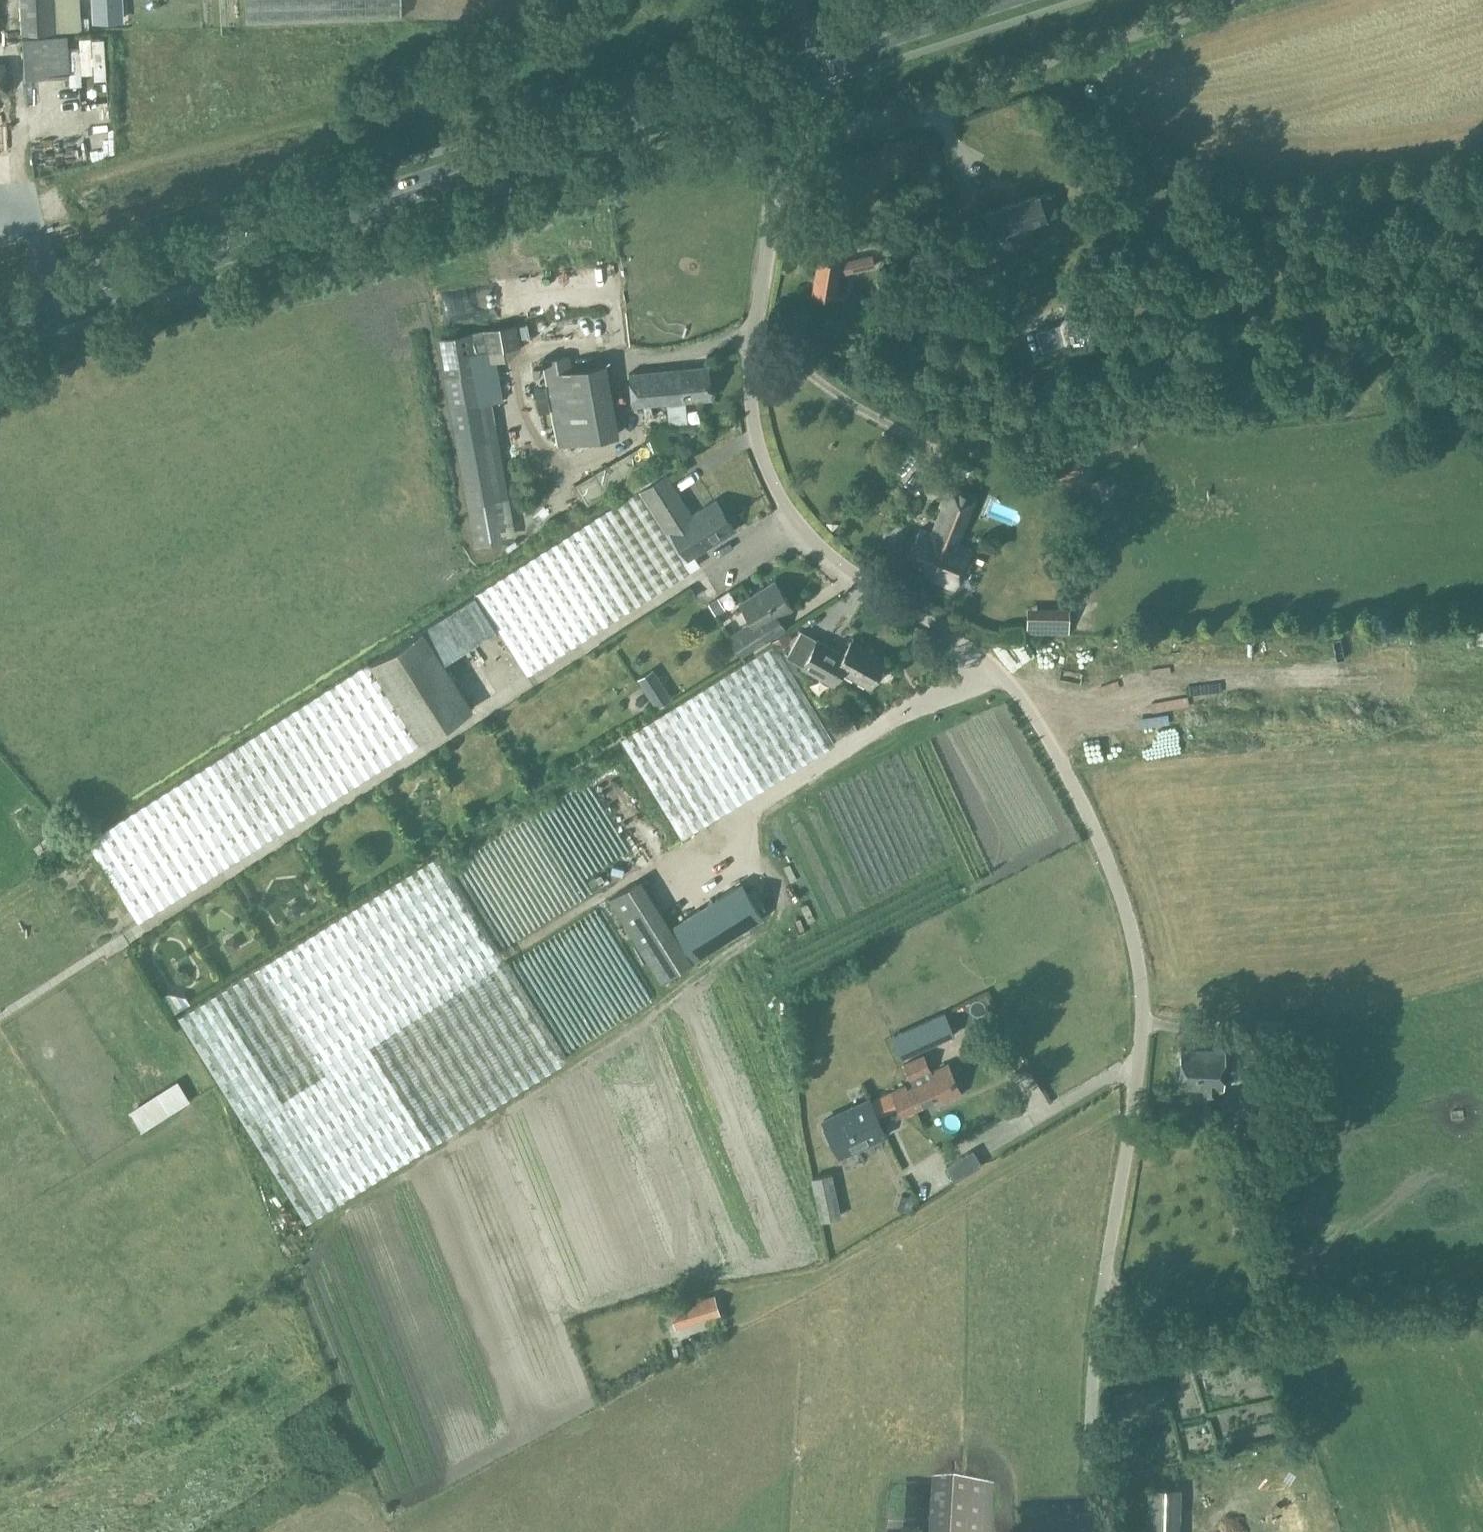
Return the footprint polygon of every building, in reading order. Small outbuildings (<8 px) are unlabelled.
[(53,0),(21,0),(23,33),(55,32),(53,0)] [(93,10),(95,10),(96,22),(120,20),(120,9),(122,9),(122,0),(92,0),(93,10)] [(402,17),(401,0),(245,0),(246,22),(402,17)] [(68,75),(67,35),(23,37),(24,77),(68,75)] [(1029,224),(1047,219),(1046,218),(1057,215),(1050,193),(1040,196),(985,213),(993,236),(1015,228),(1020,244),(1034,240),(1029,224)] [(840,262),(818,258),(813,292),(834,295),(838,274),(875,266),(873,255),(840,262)] [(1092,334),(1093,331),(1093,328),(1092,325),(1091,322),(1089,319),(1087,317),(1084,315),(1081,314),(1078,313),(1075,313),(1072,313),(1069,314),(1066,316),(1064,318),(1062,321),(1060,324),(1060,326),(1059,328),(1059,332),(1060,335),(1061,337),(1063,340),(1065,342),(1067,344),(1070,346),(1073,346),(1076,347),(1079,346),(1082,345),(1085,344),(1088,342),(1090,340),(1091,337),(1092,334)] [(907,323),(903,336),(914,340),(919,326),(907,323)] [(542,361),(557,447),(616,436),(603,365),(571,370),(569,357),(542,361)] [(687,425),(685,402),(714,400),(709,366),(628,373),(632,407),(667,404),(669,427),(687,425)] [(482,404),(476,372),(446,377),(452,409),(482,404)] [(1080,453),(1044,459),(1047,478),(1083,472),(1080,453)] [(575,478),(582,497),(621,482),(614,463),(575,478)] [(667,475),(644,489),(688,560),(735,531),(717,501),(693,516),(667,475)] [(955,590),(971,548),(959,543),(977,497),(974,496),(975,494),(949,483),(940,505),(942,508),(932,531),(930,532),(921,528),(904,570),(927,579),(928,576),(942,581),(941,584),(955,590)] [(688,560),(644,489),(644,488),(476,594),(527,675),(690,572),(684,563),(688,560)] [(515,509),(502,510),(505,535),(518,533),(515,509)] [(778,618),(792,609),(775,582),(740,604),(752,623),(729,637),(741,656),(765,641),(785,628),(778,618)] [(709,604),(715,614),(722,610),(715,599),(709,604)] [(1068,632),(1068,610),(1056,610),(1056,632),(1068,632)] [(436,621),(422,631),(443,664),(444,663),(458,655),(436,621)] [(422,631),(371,663),(421,742),(472,710),(422,631)] [(788,655),(803,664),(802,666),(833,685),(841,671),(870,688),(886,660),(852,641),(844,654),(818,639),(817,640),(802,631),(788,655)] [(773,640),(777,648),(789,641),(785,633),(773,640)] [(840,737),(833,725),(826,729),(774,645),(621,739),(682,838),(836,744),(834,741),(840,737)] [(421,742),(371,663),(88,841),(138,921),(421,742)] [(657,664),(643,669),(651,692),(665,688),(657,664)] [(658,708),(671,699),(664,689),(651,698),(658,708)] [(178,1016),(305,1221),(567,1058),(439,853),(178,1016)] [(741,882),(673,925),(694,959),(763,916),(741,882)] [(236,932),(222,939),(229,954),(243,947),(236,932)] [(923,1024),(892,1038),(900,1056),(931,1042),(923,1024)] [(1223,1089),(1224,1089),(1226,1051),(1182,1049),(1180,1088),(1206,1089),(1205,1099),(1219,1100),(1219,1093),(1223,1093),(1223,1089)] [(905,1086),(872,1101),(882,1125),(941,1097),(944,1102),(960,1094),(947,1065),(931,1073),(923,1056),(904,1065),(914,1086),(907,1089),(905,1086)] [(160,1120),(147,1100),(129,1111),(141,1131),(160,1120)] [(840,1155),(859,1147),(886,1135),(870,1100),(824,1121),(827,1126),(823,1128),(829,1141),(833,1140),(840,1155)] [(946,1167),(955,1182),(982,1166),(973,1151),(946,1167)] [(841,1217),(832,1176),(813,1180),(822,1221),(841,1217)] [(726,1330),(716,1295),(670,1309),(676,1330),(702,1322),(706,1336),(726,1330)] [(931,1482),(928,1531),(988,1531),(991,1486),(931,1482)] [(1147,1531),(1167,1531),(1168,1489),(1148,1489),(1147,1531)]
